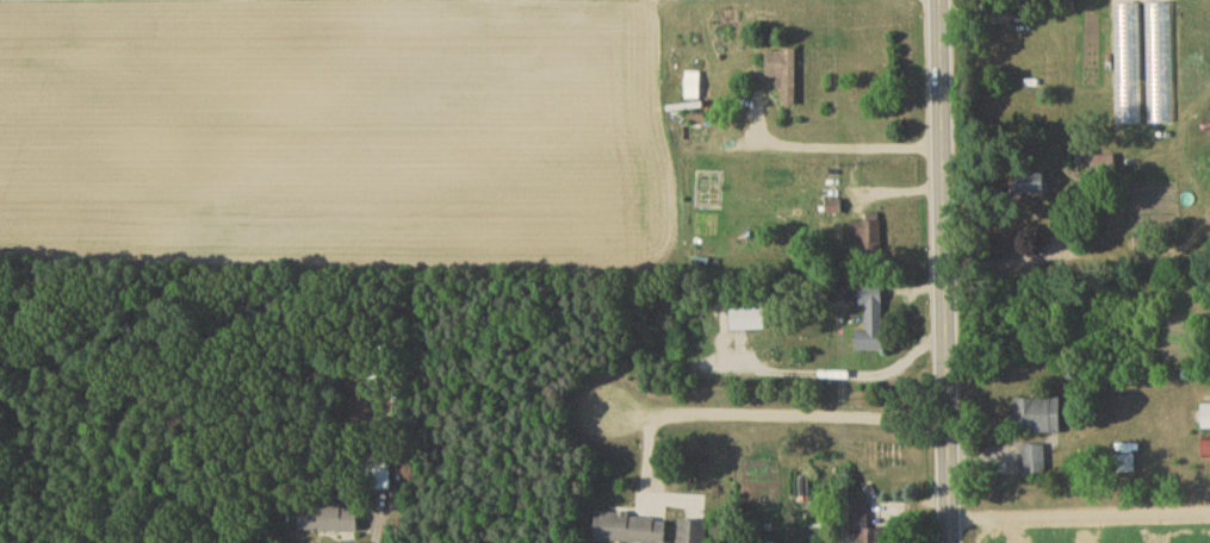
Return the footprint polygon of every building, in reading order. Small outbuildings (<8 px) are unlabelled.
[(782,109),(797,109),(797,54),(767,54),(767,82),(782,82),(782,109)] [(1116,158),(1090,158),(1090,179),(1116,179),(1116,158)] [(1047,196),(1047,173),(1015,173),(1015,196),(1047,196)] [(852,224),(852,256),(882,256),(882,224),(852,224)] [(857,353),(884,353),(884,287),(860,287),(860,309),(867,309),(867,334),(857,334),(857,353)] [(1062,401),(1013,401),(1013,436),(1062,436),(1062,401)] [(1202,431),(1209,431),(1209,407),(1202,407),(1202,431)] [(1046,448),(1024,448),(1024,480),(1046,480),(1046,448)] [(1116,476),(1135,476),(1135,458),(1116,458),(1116,476)] [(387,490),(389,470),(378,469),(377,489),(387,490)] [(887,531),(870,531),(869,502),(856,502),(856,542),(887,542),(887,531)] [(300,535),(358,535),(358,508),(300,508),(300,535)] [(667,519),(596,517),(595,542),(666,542),(667,519)] [(708,523),(679,523),(679,542),(708,542),(708,523)]
